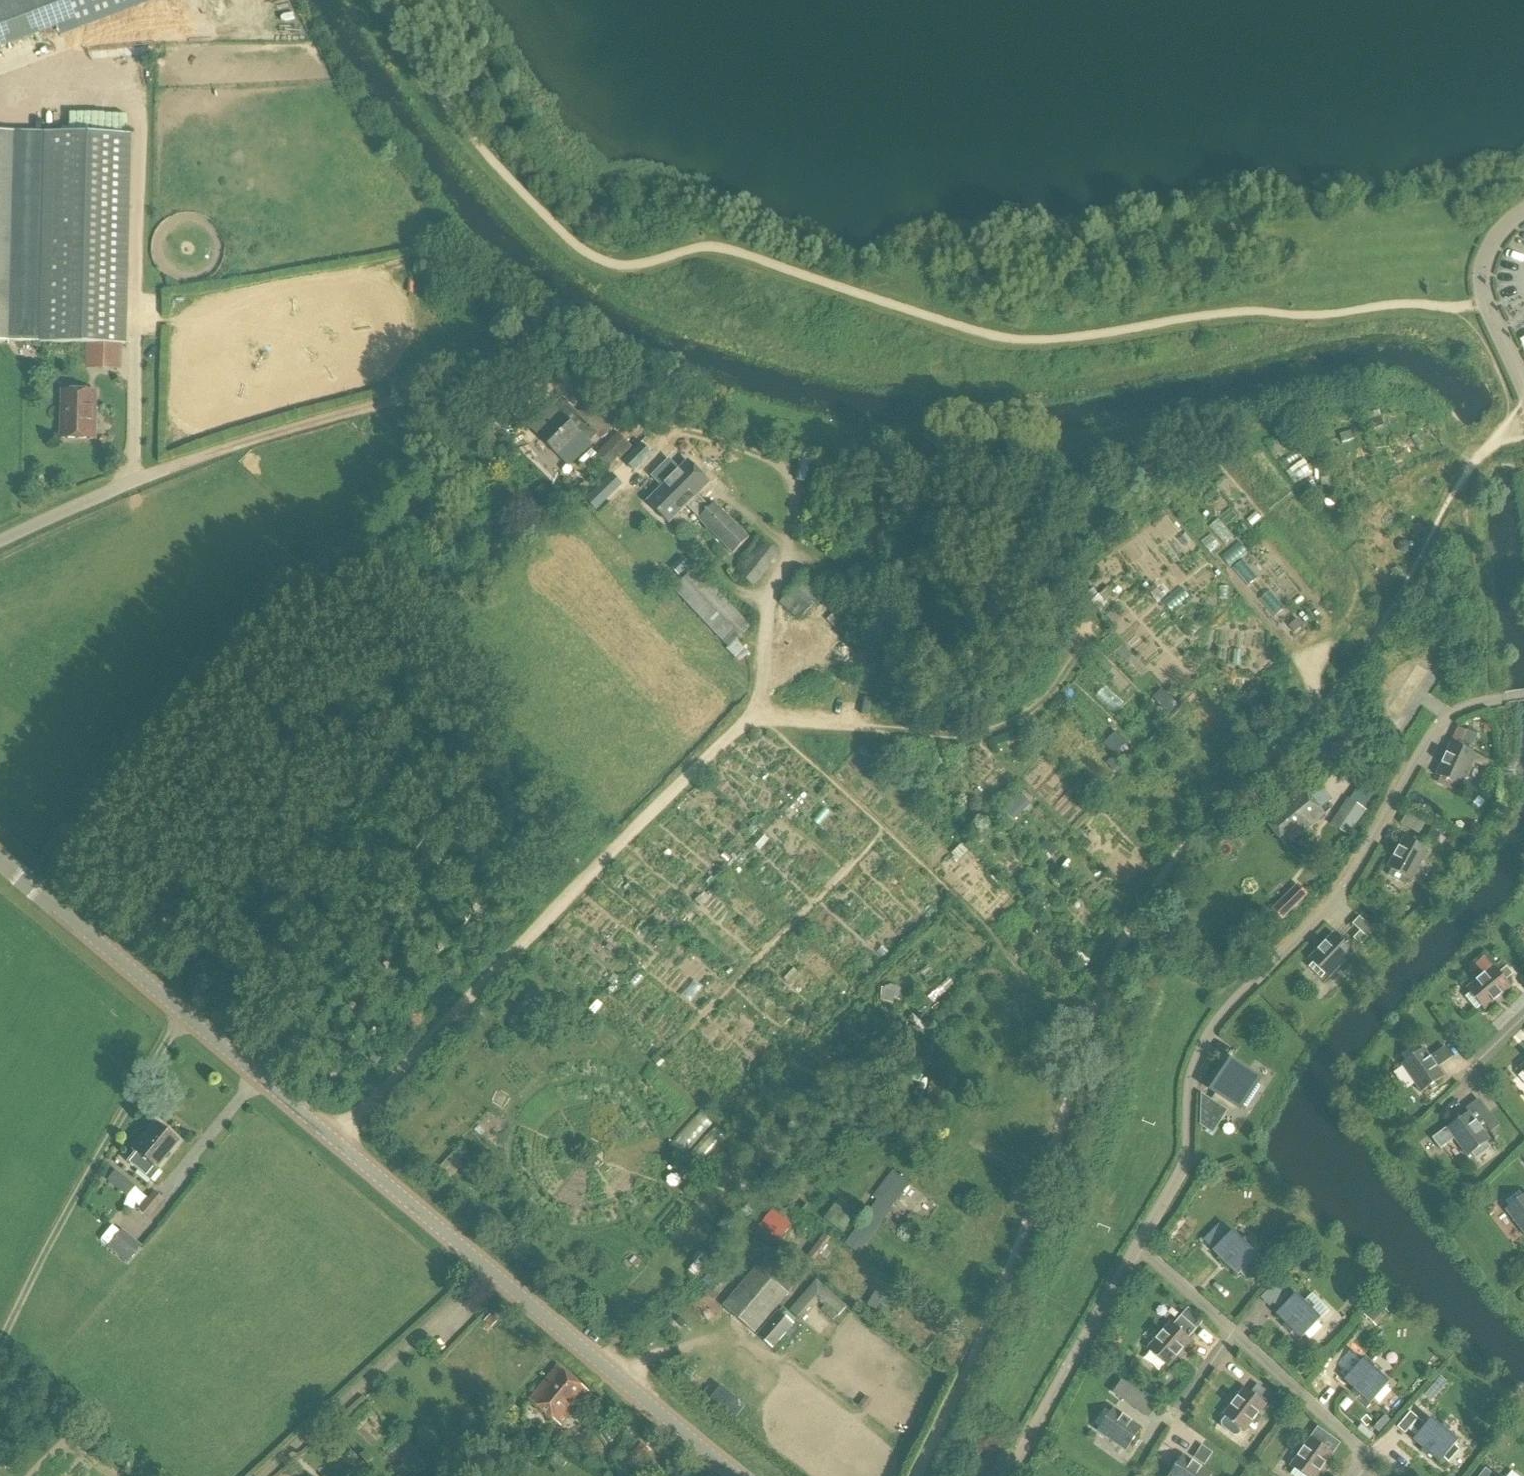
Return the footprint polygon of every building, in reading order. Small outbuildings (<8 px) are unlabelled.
[(139,0),(0,0),(0,49),(139,0)] [(99,344),(122,344),(126,344),(131,134),(0,131),(0,341),(99,344)] [(99,344),(99,369),(121,370),(122,344),(99,344)] [(62,390),(61,437),(93,438),(95,391),(62,390)] [(557,455),(568,465),(588,444),(578,434),(554,409),(538,425),(543,430),(538,435),(557,455)] [(597,454),(609,467),(631,445),(619,433),(597,454)] [(634,471),(651,454),(641,444),(624,461),(634,471)] [(668,524),(686,507),(698,519),(733,554),(749,538),(714,503),(710,508),(698,495),(704,489),(708,494),(713,488),(709,484),(687,462),(647,502),(668,524)] [(585,497),(596,509),(607,498),(596,487),(585,497)] [(752,585),(778,552),(763,540),(736,573),(752,585)] [(1245,543),(1230,554),(1236,562),(1251,552),(1245,543)] [(739,662),(749,653),(737,640),(749,628),(694,570),(675,588),(730,647),(727,649),(739,662)] [(826,590),(806,573),(779,605),(798,620),(819,599),(826,590)] [(854,622),(839,608),(827,620),(842,635),(854,622)] [(1409,716),(1433,671),(1421,665),(1398,710),(1409,716)] [(1455,745),(1447,741),(1433,773),(1437,775),(1435,781),(1451,788),(1453,782),(1458,784),(1472,752),(1463,748),(1465,744),(1457,741),(1455,745)] [(1350,800),(1364,809),(1373,796),(1359,786),(1350,800)] [(1286,846),(1324,815),(1301,787),(1263,819),(1286,846)] [(1350,800),(1348,798),(1330,825),(1350,838),(1367,811),(1364,809),(1350,800)] [(1433,829),(1428,838),(1438,843),(1442,834),(1433,829)] [(936,857),(949,846),(941,837),(929,848),(936,857)] [(1412,841),(1404,837),(1387,868),(1391,870),(1389,876),(1404,884),(1407,878),(1411,881),(1428,850),(1420,846),(1422,842),(1414,838),(1412,841)] [(1282,922),(1302,901),(1308,896),(1296,884),(1270,910),(1282,922)] [(1360,917),(1353,924),(1361,931),(1354,938),(1362,945),(1376,931),(1360,917)] [(1340,940),(1333,934),(1309,959),(1312,963),(1308,967),(1321,979),(1325,975),(1328,978),(1353,953),(1346,946),(1349,943),(1343,937),(1340,940)] [(1486,956),(1474,966),(1482,975),(1493,965),(1486,956)] [(1499,972),(1506,967),(1501,962),(1495,967),(1499,972)] [(1508,966),(1499,973),(1493,967),(1466,989),(1470,993),(1465,997),(1476,1010),(1481,1006),(1484,1010),(1494,1002),(1497,1005),(1503,999),(1501,996),(1511,988),(1506,982),(1515,975),(1508,966)] [(1436,1082),(1443,1077),(1423,1048),(1419,1051),(1416,1046),(1401,1056),(1405,1061),(1401,1064),(1421,1093),(1429,1087),(1431,1091),(1438,1086),(1436,1082)] [(1436,1054),(1443,1064),(1451,1058),(1445,1048),(1436,1054)] [(1214,1080),(1217,1082),(1212,1090),(1239,1107),(1256,1080),(1230,1063),(1222,1074),(1219,1072),(1214,1080)] [(1211,1119),(1219,1106),(1201,1095),(1200,1127),(1213,1135),(1219,1125),(1211,1119)] [(683,1096),(673,1107),(695,1127),(705,1116),(683,1096)] [(1466,1110),(1468,1112),(1461,1118),(1458,1114),(1451,1120),(1454,1123),(1446,1129),(1468,1157),(1472,1154),(1475,1159),(1489,1149),(1485,1144),(1489,1141),(1482,1131),(1488,1127),(1491,1132),(1500,1125),(1480,1099),(1466,1110)] [(158,1125),(146,1139),(144,1138),(134,1150),(136,1152),(127,1163),(138,1171),(147,1179),(178,1142),(176,1140),(176,1136),(170,1132),(166,1132),(158,1125)] [(859,1255),(908,1181),(892,1172),(874,1197),(878,1200),(845,1244),(859,1255)] [(121,1192),(128,1183),(116,1173),(109,1182),(121,1192)] [(1523,1196),(1519,1191),(1505,1202),(1509,1207),(1505,1210),(1523,1234),(1523,1195),(1523,1196)] [(149,1219),(164,1201),(154,1192),(138,1211),(149,1219)] [(842,1232),(856,1212),(839,1199),(824,1219),(842,1232)] [(773,1210),(760,1226),(780,1242),(793,1225),(773,1210)] [(1257,1256),(1232,1231),(1213,1250),(1222,1260),(1219,1263),(1225,1269),(1228,1266),(1238,1275),(1241,1272),(1246,1276),(1258,1264),(1253,1260),(1257,1256)] [(119,1237),(110,1247),(129,1263),(137,1253),(119,1237)] [(726,1280),(715,1269),(704,1280),(715,1291),(726,1280)] [(759,1270),(725,1310),(740,1323),(753,1334),(788,1294),(780,1288),(776,1284),(759,1270)] [(846,1307),(816,1281),(789,1311),(799,1320),(818,1299),(837,1317),(846,1307)] [(876,1292),(867,1306),(875,1311),(884,1297),(876,1292)] [(1320,1319),(1295,1294),(1276,1314),(1286,1323),(1283,1326),(1289,1332),(1292,1329),(1301,1338),(1305,1335),(1309,1339),(1321,1327),(1317,1323),(1320,1319)] [(780,1312),(757,1337),(772,1352),(794,1326),(780,1312)] [(1191,1341),(1170,1323),(1147,1349),(1151,1352),(1147,1357),(1160,1368),(1164,1364),(1168,1367),(1176,1357),(1180,1360),(1185,1353),(1182,1350),(1191,1341)] [(1389,1383),(1363,1359),(1345,1380),(1354,1388),(1351,1392),(1358,1398),(1361,1394),(1371,1403),(1374,1399),(1379,1404),(1390,1391),(1385,1387),(1389,1383)] [(560,1426),(588,1393),(557,1367),(529,1401),(560,1426)] [(1440,1376),(1434,1383),(1442,1390),(1448,1383),(1440,1376)] [(1113,1392),(1129,1404),(1138,1392),(1122,1380),(1113,1392)] [(1258,1384),(1251,1393),(1244,1388),(1236,1398),(1233,1396),(1227,1402),(1231,1405),(1223,1416),(1227,1419),(1223,1424),(1236,1434),(1240,1429),(1244,1432),(1266,1404),(1262,1401),(1269,1392),(1258,1384)] [(1105,1409),(1095,1423),(1100,1426),(1097,1431),(1126,1451),(1131,1443),(1134,1446),(1140,1439),(1136,1436),(1141,1429),(1113,1408),(1110,1412),(1105,1409)] [(1458,1442),(1431,1419),(1413,1439),(1423,1448),(1420,1451),(1427,1457),(1430,1454),(1440,1462),(1443,1458),(1448,1462),(1459,1449),(1454,1445),(1458,1442)] [(1310,1438),(1290,1467),(1294,1469),(1290,1474),(1292,1475),(1317,1475),(1320,1472),(1323,1474),(1328,1467),(1325,1465),(1332,1454),(1310,1438)] [(1195,1456),(1206,1463),(1212,1454),(1201,1446),(1195,1456)] [(643,1461),(634,1452),(625,1462),(635,1470),(643,1461)] [(1168,1475),(1210,1475),(1211,1475),(1182,1455),(1177,1463),(1173,1460),(1168,1468),(1172,1470),(1168,1475)]
